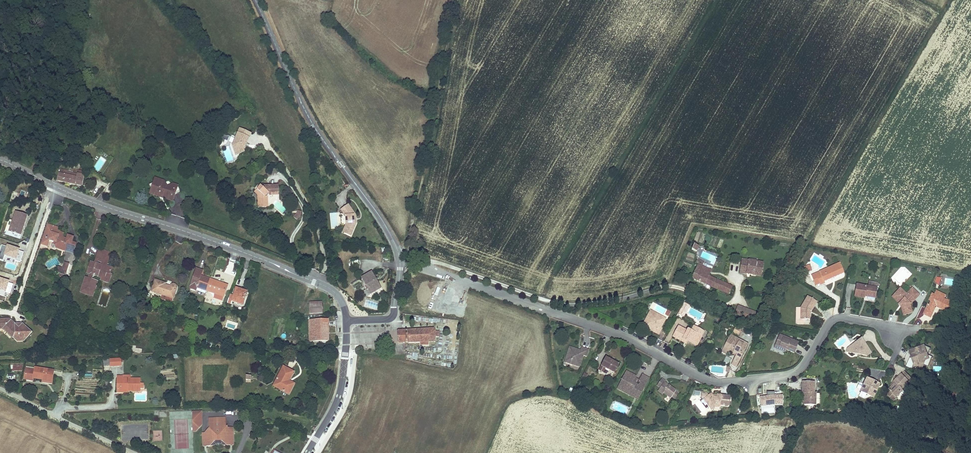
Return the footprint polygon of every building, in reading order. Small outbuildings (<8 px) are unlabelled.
[(250,141),(252,132),(241,128),(234,146),(237,156),(247,152),(246,149),(244,148),(247,140),(250,141)] [(101,157),(93,168),(98,171),(105,160),(101,157)] [(59,174),(58,174),(57,183),(82,188),(84,176),(78,175),(77,175),(76,178),(74,177),(74,174),(68,172),(68,171),(60,169),(59,174)] [(160,182),(158,187),(164,185),(165,189),(171,187),(173,192),(177,190),(181,198),(186,196),(184,190),(160,182)] [(164,185),(158,187),(160,192),(156,194),(155,199),(160,199),(165,202),(168,201),(169,204),(172,202),(173,205),(177,206),(181,198),(177,190),(173,192),(171,187),(165,189),(164,185)] [(269,197),(279,196),(279,186),(264,186),(262,188),(260,186),(253,192),(257,196),(257,208),(268,208),(267,198),(269,197)] [(352,217),(356,217),(348,206),(340,212),(344,218),(345,226),(344,228),(349,230),(346,236),(351,238),(357,225),(353,225),(352,217)] [(293,217),(297,220),(302,214),(298,211),(293,217)] [(28,215),(16,212),(10,233),(21,237),(24,228),(21,227),(23,222),(26,222),(28,215)] [(56,229),(47,226),(45,232),(55,235),(55,231),(56,229)] [(55,235),(45,232),(41,246),(45,247),(47,241),(53,243),(52,244),(50,245),(50,246),(51,249),(53,249),(54,249),(54,248),(64,251),(64,249),(72,252),(75,243),(70,242),(71,240),(65,239),(62,238),(63,234),(55,231),(55,235)] [(4,256),(21,261),(23,251),(19,250),(20,247),(13,245),(14,242),(8,241),(6,245),(0,244),(0,260),(3,261),(4,256)] [(109,261),(111,253),(103,251),(101,258),(109,261)] [(106,267),(107,266),(109,261),(101,258),(99,265),(106,267)] [(765,267),(766,261),(744,258),(742,267),(757,269),(758,266),(765,267)] [(826,283),(825,280),(845,272),(840,261),(821,268),(822,273),(816,275),(819,282),(820,286),(826,283)] [(68,277),(71,265),(65,263),(64,269),(62,276),(68,277)] [(96,298),(101,283),(97,282),(98,278),(107,280),(109,274),(111,275),(113,268),(107,266),(106,267),(99,265),(95,263),(91,275),(95,276),(93,281),(89,279),(84,294),(96,298)] [(695,265),(691,278),(728,292),(730,285),(697,273),(699,267),(695,265)] [(822,273),(821,268),(810,272),(815,283),(819,282),(816,275),(822,273)] [(225,298),(229,287),(203,280),(205,274),(198,272),(192,292),(199,294),(200,290),(225,298)] [(372,273),(360,280),(369,296),(381,290),(372,273)] [(869,284),(857,282),(855,295),(865,297),(865,295),(876,297),(879,281),(869,280),(869,284)] [(177,300),(179,291),(179,290),(180,290),(179,289),(179,288),(179,287),(178,287),(177,286),(176,286),(175,286),(174,287),(173,288),(173,289),(170,288),(171,288),(158,284),(156,294),(177,300)] [(914,311),(911,303),(921,293),(913,286),(907,292),(900,286),(892,295),(899,302),(898,302),(901,304),(904,314),(914,311)] [(946,292),(936,288),(934,293),(939,296),(940,298),(943,300),(946,292)] [(795,318),(797,320),(803,320),(804,319),(804,316),(810,316),(811,306),(813,306),(818,299),(807,292),(801,303),(796,303),(796,304),(795,318)] [(947,312),(952,301),(947,299),(946,301),(943,300),(940,298),(939,296),(934,293),(932,292),(929,298),(933,300),(932,303),(929,302),(924,312),(931,315),(933,310),(932,309),(933,307),(933,306),(934,306),(935,305),(936,305),(937,305),(938,306),(939,306),(940,307),(940,308),(940,309),(947,312)] [(250,295),(240,293),(238,298),(233,297),(231,306),(236,307),(236,304),(247,307),(250,295)] [(678,316),(684,318),(690,304),(684,302),(678,316)] [(309,304),(309,315),(322,314),(321,304),(309,304)] [(758,321),(761,313),(740,304),(737,311),(758,321)] [(656,305),(654,309),(664,313),(666,309),(656,305)] [(655,314),(656,311),(650,308),(647,315),(650,317),(655,314)] [(661,326),(666,316),(656,311),(655,314),(650,317),(647,315),(645,318),(648,319),(646,322),(654,326),(652,330),(659,334),(662,327),(661,326)] [(652,330),(654,326),(646,322),(648,319),(645,318),(643,323),(652,330)] [(675,332),(686,337),(688,333),(692,336),(693,334),(701,338),(702,336),(698,334),(702,328),(706,330),(708,325),(697,320),(694,325),(690,323),(689,325),(681,321),(675,332)] [(329,343),(328,321),(313,321),(313,331),(309,332),(309,343),(329,343)] [(27,327),(22,330),(18,327),(13,322),(0,322),(0,332),(6,332),(16,341),(20,337),(28,344),(36,335),(27,327)] [(402,332),(397,332),(397,346),(406,346),(420,345),(420,347),(426,348),(429,347),(429,345),(434,345),(436,342),(437,340),(439,339),(439,338),(439,336),(438,335),(436,334),(436,332),(433,330),(402,332)] [(733,361),(737,363),(750,342),(734,332),(724,348),(729,351),(731,348),(734,351),(736,347),(740,349),(738,353),(733,361)] [(786,336),(778,332),(774,341),(779,343),(777,348),(785,352),(786,349),(793,352),(798,341),(791,338),(790,342),(784,339),(786,336)] [(870,350),(865,341),(860,344),(857,340),(851,344),(850,350),(856,351),(864,353),(866,354),(870,350)] [(934,364),(926,343),(909,349),(915,365),(922,368),(934,364)] [(580,352),(568,348),(565,359),(572,361),(571,364),(580,366),(583,355),(587,357),(590,348),(582,346),(582,348),(580,352)] [(607,354),(601,364),(606,366),(615,371),(620,361),(607,354)] [(723,361),(728,364),(731,358),(726,356),(723,361)] [(294,374),(283,368),(274,385),(282,390),(281,392),(289,397),(293,389),(288,386),(290,383),(294,374)] [(637,374),(627,369),(619,385),(623,387),(623,391),(628,393),(640,389),(641,385),(646,384),(650,376),(643,372),(640,378),(642,379),(639,383),(634,381),(637,374)] [(57,374),(38,370),(38,372),(30,371),(28,381),(36,382),(36,380),(45,382),(45,379),(55,381),(57,374)] [(904,374),(913,382),(916,379),(907,371),(904,374)] [(907,389),(913,382),(904,374),(898,381),(900,382),(895,388),(892,391),(895,394),(892,397),(898,403),(909,391),(907,389)] [(140,385),(140,380),(130,380),(131,377),(122,376),(122,377),(117,377),(116,394),(128,394),(128,393),(140,393),(140,390),(143,390),(143,385),(140,385)] [(866,379),(860,390),(874,397),(878,388),(875,386),(878,380),(872,377),(870,381),(866,379)] [(677,389),(661,378),(657,385),(660,387),(658,390),(662,393),(664,392),(671,397),(672,396),(677,389)] [(815,391),(816,380),(802,379),(802,392),(803,392),(806,392),(806,403),(816,403),(817,391),(815,391)] [(640,389),(628,393),(638,399),(646,384),(641,385),(640,389)] [(707,391),(702,390),(701,395),(708,405),(711,403),(714,407),(715,406),(721,406),(721,404),(731,404),(731,394),(721,393),(721,392),(717,392),(717,393),(717,395),(714,395),(713,393),(712,391),(709,393),(707,391)] [(767,395),(760,396),(762,414),(775,413),(774,405),(784,405),(783,393),(775,394),(775,391),(767,392),(767,395)] [(201,413),(192,413),(192,424),(202,424),(201,413)] [(208,419),(208,431),(204,434),(201,434),(202,448),(210,448),(214,444),(222,444),(226,447),(234,446),(233,429),(228,429),(228,427),(225,427),(225,418),(208,419)] [(192,433),(196,433),(202,427),(202,424),(192,424),(192,433)] [(162,431),(154,430),(154,441),(162,441),(162,431)]
